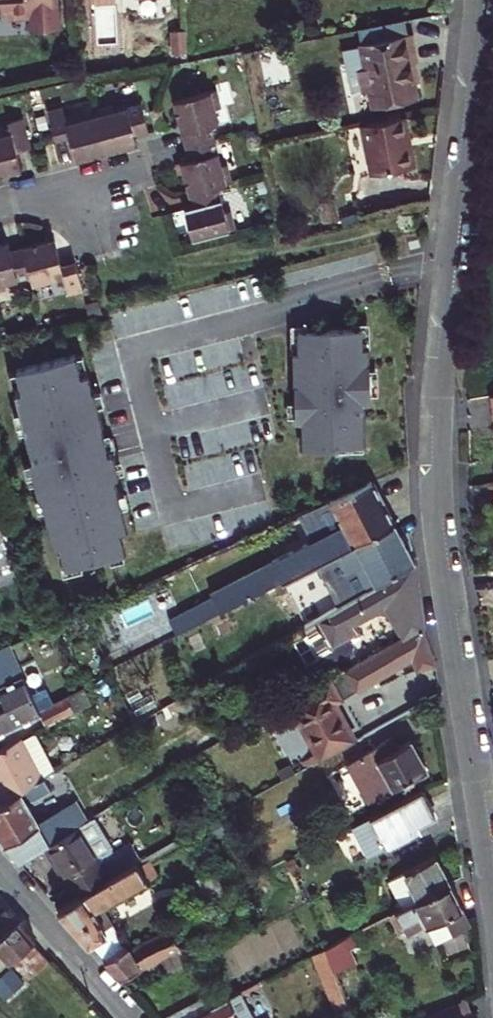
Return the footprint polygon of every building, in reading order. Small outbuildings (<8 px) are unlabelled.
[(8,13),(8,19),(32,17),(33,31),(60,29),(58,0),(0,0),(0,13),(8,13)] [(413,62),(417,61),(419,61),(413,33),(360,43),(365,67),(359,68),(364,91),(370,90),(374,107),(419,98),(418,90),(416,82),(413,62)] [(421,81),(417,61),(413,62),(416,82),(421,81)] [(179,123),(185,145),(215,137),(211,125),(218,122),(214,107),(221,106),(216,89),(173,100),(179,123)] [(115,104),(96,109),(97,115),(107,151),(122,147),(137,143),(135,136),(149,132),(142,103),(116,110),(115,104)] [(73,147),(76,159),(107,151),(97,115),(68,122),(63,107),(49,110),(56,139),(70,135),(73,147)] [(393,117),(362,124),(372,174),(415,165),(409,140),(404,115),(393,117)] [(6,171),(22,168),(17,149),(31,145),(24,116),(9,120),(11,132),(0,135),(0,173),(6,171)] [(226,183),(215,137),(185,145),(188,158),(181,160),(186,176),(190,192),(217,185),(226,183)] [(217,185),(190,192),(193,204),(185,206),(189,222),(193,238),(236,227),(231,210),(224,212),(217,185)] [(24,246),(32,274),(34,283),(64,276),(68,293),(83,290),(77,268),(75,261),(61,264),(54,238),(39,242),(24,246)] [(7,288),(5,281),(32,274),(24,246),(10,249),(9,242),(0,244),(0,290),(7,288)] [(302,421),(303,449),(338,448),(337,445),(363,444),(362,402),(370,402),(369,364),(367,364),(366,347),(362,347),(361,329),(298,331),(299,352),(294,353),(296,421),(302,421)] [(61,544),(67,565),(124,550),(119,529),(126,528),(113,477),(122,474),(113,437),(103,440),(92,389),(91,389),(87,373),(80,374),(75,354),(17,368),(23,389),(16,390),(33,458),(31,458),(40,495),(43,494),(55,546),(61,544)] [(373,482),(320,506),(331,529),(306,542),(210,591),(212,595),(169,618),(170,620),(177,633),(194,625),(319,562),(394,523),(383,503),(373,482)] [(331,529),(320,506),(309,510),(294,517),(306,542),(331,529)] [(404,542),(394,523),(319,562),(341,604),(414,561),(404,542)] [(18,579),(0,530),(0,586),(18,579)] [(353,645),(350,638),(361,632),(356,623),(386,605),(404,634),(422,623),(418,592),(414,560),(414,561),(341,604),(304,626),(322,658),(338,660),(351,652),(353,645)] [(177,633),(170,620),(161,625),(168,638),(177,633)] [(404,634),(334,675),(347,699),(358,691),(417,655),(421,668),(437,663),(430,643),(422,623),(404,634)] [(41,714),(46,726),(91,702),(85,687),(54,703),(47,687),(32,694),(23,676),(39,668),(24,637),(0,647),(0,693),(6,706),(0,709),(0,733),(41,714)] [(317,685),(291,701),(322,759),(361,737),(342,702),(347,699),(334,675),(317,685)] [(0,750),(0,796),(3,801),(43,778),(47,775),(57,769),(58,769),(37,733),(23,742),(21,739),(0,750)] [(391,737),(385,740),(391,751),(397,747),(391,737)] [(395,787),(427,767),(419,753),(410,740),(397,747),(391,751),(385,740),(347,763),(370,802),(395,787)] [(45,846),(79,827),(92,819),(120,803),(114,793),(80,813),(73,802),(42,820),(30,799),(40,798),(55,789),(47,775),(43,778),(3,801),(0,803),(0,838),(13,854),(19,861),(45,846)] [(368,818),(352,826),(368,857),(418,830),(415,825),(435,813),(429,801),(423,789),(368,818)] [(92,819),(79,827),(97,856),(110,848),(92,819)] [(69,880),(78,896),(134,863),(141,860),(128,839),(111,850),(110,848),(97,856),(79,827),(45,846),(56,864),(67,882),(69,880)] [(391,879),(405,906),(449,883),(442,870),(435,857),(391,879)] [(134,863),(78,896),(57,909),(81,935),(104,961),(126,949),(102,909),(146,883),(134,863)] [(449,883),(405,906),(395,911),(401,924),(407,936),(434,921),(461,907),(449,883)] [(10,962),(11,961),(32,942),(35,940),(20,923),(6,907),(0,911),(0,926),(4,931),(0,934),(0,971),(10,962)] [(395,911),(391,914),(397,926),(401,924),(395,911)] [(131,949),(130,946),(126,949),(104,961),(111,968),(116,973),(120,979),(161,958),(171,974),(194,962),(190,955),(185,959),(180,948),(170,929),(131,949)] [(325,948),(341,990),(349,986),(342,968),(354,964),(348,949),(356,946),(351,934),(346,937),(325,948)] [(11,961),(27,979),(48,960),(32,942),(11,961)] [(185,946),(180,948),(185,959),(190,955),(185,946)] [(0,976),(0,992),(9,1002),(26,986),(9,967),(0,976)] [(200,1012),(188,1017),(255,1017),(241,991),(200,1012)] [(473,1014),(468,1001),(440,1011),(442,1017),(463,1017),(473,1014)] [(163,1017),(188,1017),(200,1012),(196,1006),(192,1008),(186,1006),(163,1017)]
